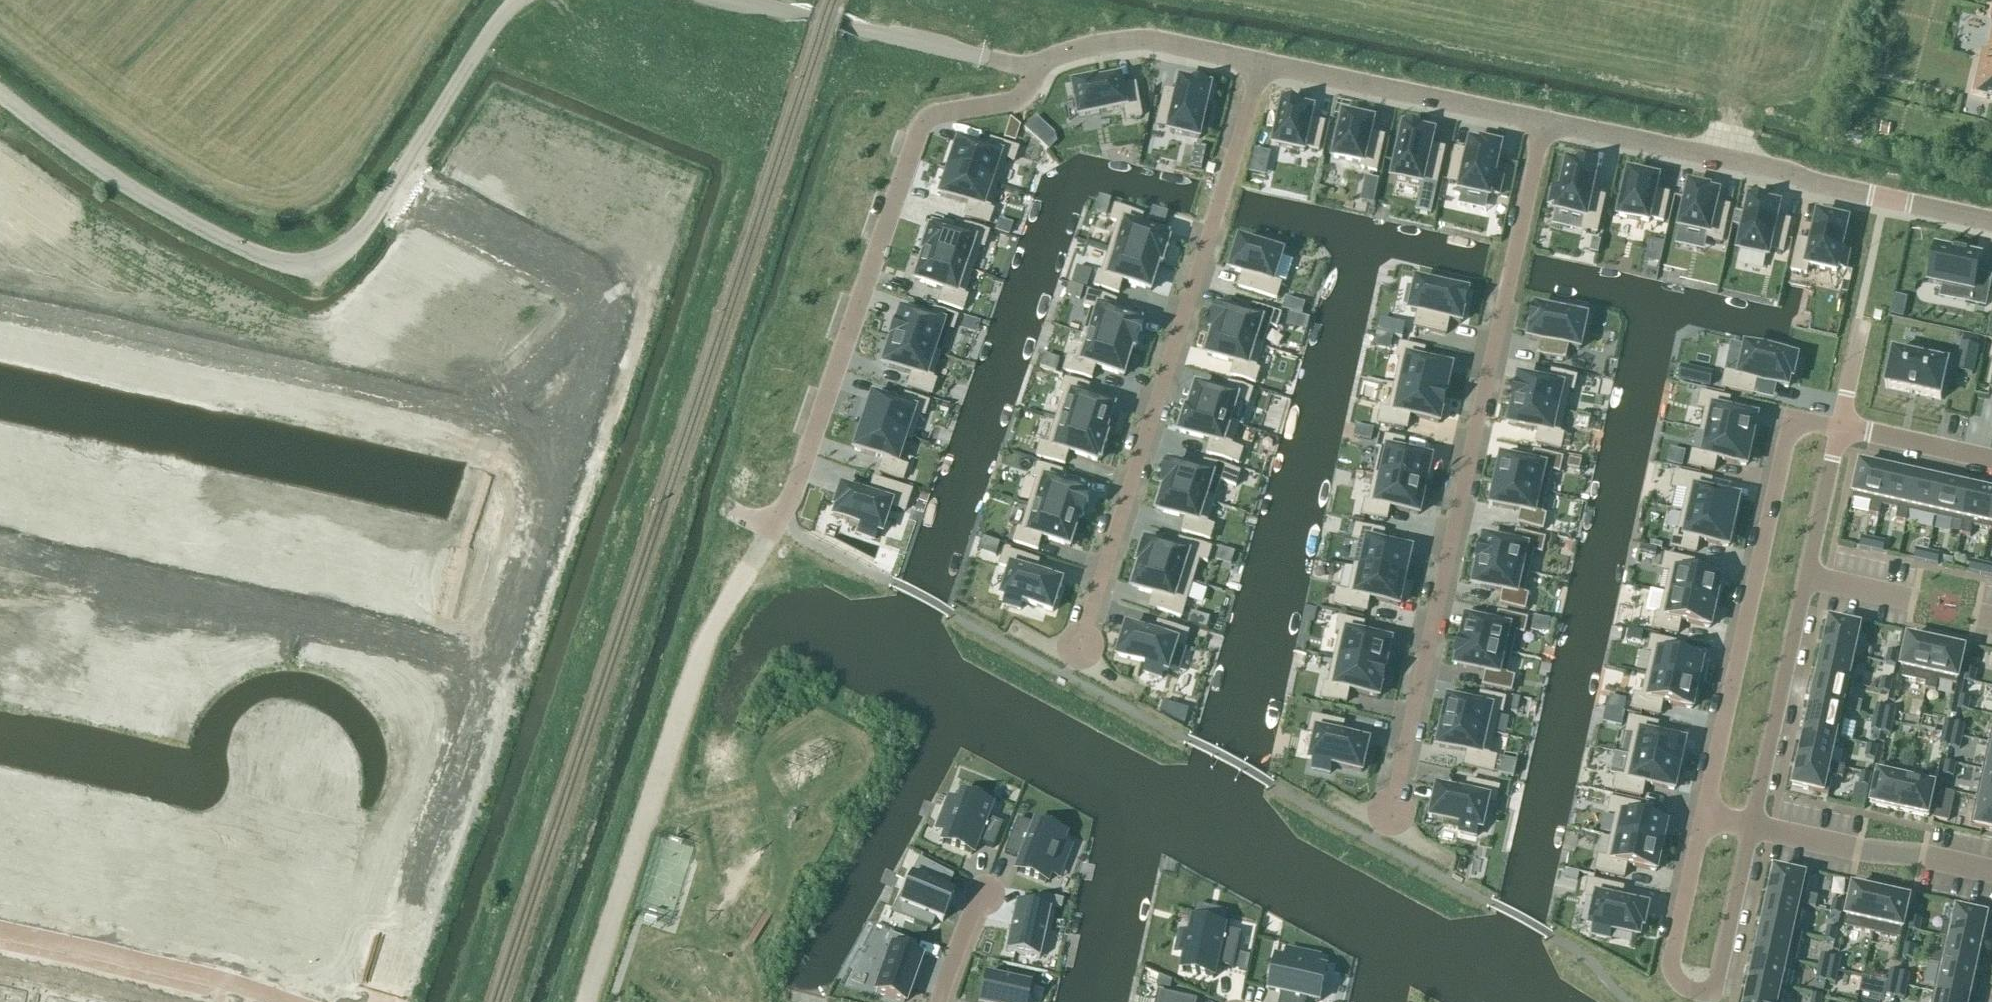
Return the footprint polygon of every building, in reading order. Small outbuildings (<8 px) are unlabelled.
[(1973,94),(1991,99),(1991,41),(1990,51),(1983,49),(1973,94)] [(1097,83),(1074,87),(1081,118),(1125,110),(1126,116),(1141,113),(1136,86),(1122,88),(1121,80),(1097,85),(1097,83)] [(1165,92),(1159,119),(1173,122),(1172,126),(1201,132),(1211,88),(1194,85),(1181,83),(1179,94),(1165,92)] [(1284,103),(1275,147),(1304,153),(1305,149),(1319,152),(1325,125),(1311,122),(1313,112),(1303,110),(1304,108),(1284,103)] [(1344,117),(1335,160),(1363,166),(1362,170),(1377,174),(1385,138),(1371,135),(1373,123),(1361,121),(1361,119),(1360,119),(1359,120),(1348,118),(1349,117),(1347,116),(1347,118),(1344,117)] [(1890,125),(1885,124),(1883,124),(1882,123),(1880,134),(1888,136),(1890,125)] [(1405,129),(1394,180),(1423,186),(1424,183),(1437,186),(1445,150),(1431,147),(1434,136),(1421,133),(1422,132),(1407,129),(1407,130),(1405,129)] [(953,155),(948,168),(949,169),(949,170),(989,184),(998,158),(1009,162),(1014,149),(990,141),(986,153),(958,143),(954,155),(953,155)] [(1456,151),(1449,182),(1462,185),(1461,193),(1490,199),(1491,196),(1499,197),(1503,180),(1494,179),(1501,148),(1482,144),(1481,146),(1471,144),(1469,154),(1456,151)] [(1553,191),(1550,207),(1558,208),(1557,213),(1585,219),(1582,230),(1597,234),(1605,199),(1591,196),(1597,168),(1578,164),(1578,166),(1568,164),(1562,193),(1553,191)] [(949,170),(940,196),(968,206),(964,218),(988,226),(992,213),(981,209),(989,184),(949,170)] [(1629,175),(1619,218),(1649,224),(1650,220),(1663,223),(1669,196),(1656,193),(1658,181),(1646,178),(1646,177),(1644,177),(1644,178),(1633,176),(1633,174),(1632,174),(1631,175),(1629,175)] [(1690,187),(1680,230),(1708,236),(1707,240),(1722,243),(1730,208),(1716,205),(1718,196),(1708,194),(1709,191),(1690,187)] [(1750,201),(1739,252),(1768,258),(1770,251),(1783,254),(1790,223),(1777,220),(1779,208),(1767,205),(1767,204),(1753,201),(1753,202),(1750,201)] [(1119,210),(1115,223),(1127,227),(1119,253),(1159,266),(1160,264),(1162,265),(1163,262),(1164,262),(1165,260),(1164,260),(1168,248),(1169,248),(1169,246),(1168,246),(1169,243),(1167,242),(1168,239),(1140,230),(1143,218),(1119,210)] [(1799,241),(1792,272),(1807,275),(1808,268),(1836,274),(1837,270),(1845,272),(1849,255),(1841,253),(1848,223),(1835,220),(1835,219),(1834,219),(1834,220),(1822,218),(1823,216),(1821,216),(1821,217),(1818,217),(1812,244),(1799,241)] [(922,248),(921,250),(922,251),(921,254),(923,254),(923,256),(964,269),(972,244),(983,248),(988,235),(964,226),(960,239),(932,229),(931,233),(929,232),(927,235),(926,234),(926,236),(927,237),(923,249),(922,248)] [(1235,259),(1231,271),(1243,275),(1239,288),(1266,296),(1270,283),(1274,284),(1283,256),(1241,242),(1240,245),(1239,244),(1238,246),(1239,247),(1236,257),(1235,257),(1234,259),(1235,259)] [(1936,252),(1929,284),(1968,292),(1965,304),(1985,308),(1991,279),(1978,276),(1981,261),(1967,258),(1968,255),(1954,252),(1954,255),(1936,252)] [(1099,275),(1095,288),(1119,295),(1123,283),(1151,292),(1159,266),(1119,253),(1111,278),(1099,275)] [(923,256),(914,282),(942,292),(938,304),(962,312),(966,299),(955,295),(964,269),(923,256)] [(1425,285),(1418,315),(1422,315),(1419,329),(1447,335),(1450,321),(1461,324),(1464,312),(1465,312),(1468,298),(1467,297),(1468,295),(1456,292),(1458,284),(1442,281),(1440,289),(1425,285)] [(1093,296),(1088,309),(1100,312),(1092,338),(1133,351),(1133,349),(1135,350),(1136,347),(1137,348),(1138,346),(1137,345),(1141,334),(1142,334),(1143,332),(1141,331),(1142,328),(1140,328),(1141,324),(1113,315),(1116,303),(1093,296)] [(1213,326),(1212,328),(1213,329),(1212,332),(1215,333),(1214,334),(1255,346),(1262,325),(1273,328),(1278,315),(1254,307),(1250,320),(1219,310),(1218,313),(1217,313),(1216,315),(1218,315),(1214,327),(1213,326)] [(1532,327),(1529,339),(1541,342),(1538,355),(1566,361),(1569,348),(1572,349),(1579,319),(1536,310),(1535,312),(1531,326),(1532,327)] [(1901,312),(1896,311),(1892,310),(1891,316),(1903,319),(1904,313),(1901,312)] [(896,326),(891,340),(892,340),(932,354),(941,328),(952,332),(957,319),(933,311),(929,323),(901,313),(897,326),(896,326)] [(1214,334),(1207,357),(1235,365),(1231,378),(1256,385),(1260,372),(1248,368),(1255,346),(1214,334)] [(1072,360),(1068,373),(1092,381),(1096,369),(1124,378),(1133,351),(1092,338),(1084,363),(1072,360)] [(892,340),(883,366),(911,376),(907,388),(931,396),(935,383),(924,379),(932,354),(892,340)] [(1401,345),(1398,359),(1409,362),(1403,388),(1445,397),(1451,370),(1422,363),(1425,351),(1401,345)] [(1726,374),(1722,389),(1754,396),(1757,382),(1788,389),(1790,379),(1793,380),(1797,360),(1746,349),(1740,377),(1726,374)] [(1886,387),(1885,389),(1888,390),(1888,389),(1938,401),(1941,402),(1941,399),(1948,369),(1949,366),(1946,366),(1895,355),(1896,354),(1893,354),(1893,356),(1886,387)] [(1518,388),(1515,402),(1516,403),(1557,412),(1562,390),(1574,392),(1577,379),(1552,373),(1550,386),(1521,379),(1519,388),(1518,388)] [(1066,381),(1061,395),(1073,398),(1065,424),(1106,436),(1114,410),(1086,401),(1090,389),(1066,381)] [(1197,389),(1190,411),(1231,424),(1238,403),(1249,406),(1253,393),(1229,385),(1225,397),(1197,389)] [(1386,411),(1383,425),(1408,431),(1410,418),(1439,424),(1442,412),(1443,412),(1446,397),(1445,397),(1403,388),(1398,414),(1386,411)] [(863,423),(862,425),(904,438),(912,413),(924,417),(928,404),(904,395),(900,408),(872,398),(864,423),(863,423)] [(1701,395),(1699,408),(1706,410),(1701,432),(1752,443),(1752,441),(1751,441),(1756,419),(1727,413),(1730,400),(1701,395)] [(1516,403),(1510,426),(1539,433),(1536,445),(1561,451),(1564,437),(1552,434),(1557,412),(1516,403)] [(1181,428),(1180,430),(1181,431),(1180,434),(1211,443),(1207,455),(1231,463),(1235,450),(1224,446),(1231,424),(1190,411),(1189,412),(1187,412),(1186,415),(1185,414),(1184,416),(1186,417),(1182,429),(1181,428)] [(1045,445),(1041,459),(1065,466),(1069,454),(1097,463),(1098,460),(1101,461),(1102,458),(1103,458),(1103,456),(1102,455),(1106,444),(1107,444),(1108,442),(1107,441),(1108,439),(1105,438),(1106,436),(1065,424),(1057,449),(1045,445)] [(863,427),(854,451),(882,461),(878,473),(902,481),(907,467),(895,464),(904,438),(862,425),(862,426),(863,427)] [(1693,453),(1690,467),(1714,472),(1717,460),(1746,466),(1751,445),(1752,445),(1752,443),(1701,432),(1701,433),(1709,434),(1704,456),(1693,453)] [(1380,437),(1377,451),(1389,453),(1383,480),(1425,489),(1431,461),(1402,455),(1405,442),(1380,437)] [(1503,460),(1498,483),(1540,493),(1544,470),(1556,473),(1559,459),(1535,454),(1532,466),(1503,460)] [(1164,482),(1163,484),(1164,485),(1163,487),(1166,488),(1165,489),(1206,502),(1213,481),(1225,484),(1229,471),(1205,463),(1201,475),(1170,466),(1169,469),(1168,468),(1167,470),(1169,471),(1165,483),(1164,482)] [(1039,466),(1034,480),(1046,484),(1038,509),(1079,522),(1079,520),(1082,521),(1082,518),(1084,518),(1084,516),(1083,516),(1087,504),(1088,505),(1089,503),(1088,502),(1088,499),(1086,498),(1087,495),(1059,486),(1063,474),(1039,466)] [(1889,473),(1860,466),(1852,501),(1871,505),(1869,515),(1880,518),(1882,508),(1881,507),(1889,473)] [(1676,473),(1673,488),(1688,492),(1683,513),(1734,524),(1734,522),(1738,501),(1709,494),(1712,481),(1676,473)] [(1881,507),(1882,508),(1898,511),(1896,521),(1907,524),(1909,514),(1908,513),(1916,479),(1889,473),(1881,507)] [(1908,513),(1909,514),(1936,519),(1943,485),(1916,479),(1908,513)] [(1366,503),(1363,517),(1387,522),(1390,509),(1419,516),(1422,504),(1426,490),(1425,490),(1425,489),(1383,480),(1377,505),(1366,503)] [(1495,498),(1493,507),(1521,513),(1519,526),(1543,531),(1546,517),(1535,515),(1540,493),(1498,483),(1497,483),(1494,497),(1495,498)] [(837,509),(833,519),(853,526),(850,533),(866,539),(869,531),(873,532),(882,505),(889,507),(894,493),(868,484),(863,497),(841,490),(834,508),(837,509)] [(1943,485),(1936,519),(1962,525),(1963,526),(1971,491),(1943,485)] [(1165,489),(1158,512),(1186,521),(1183,533),(1207,541),(1211,527),(1199,524),(1206,502),(1165,489)] [(1963,526),(1962,525),(1959,535),(1970,538),(1973,527),(1990,531),(1991,523),(1991,495),(1971,491),(1963,526)] [(1018,531),(1014,544),(1038,552),(1042,540),(1070,549),(1079,522),(1038,509),(1030,535),(1018,531)] [(1675,534),(1672,548),(1696,553),(1699,541),(1728,547),(1733,526),(1734,526),(1734,524),(1683,513),(1679,535),(1675,534)] [(1360,528),(1357,542),(1369,545),(1363,571),(1405,580),(1411,552),(1382,546),(1385,534),(1360,528)] [(1485,540),(1480,564),(1522,573),(1527,551),(1538,553),(1541,540),(1517,534),(1514,547),(1485,540)] [(1868,540),(1864,539),(1861,538),(1859,548),(1871,551),(1873,541),(1870,540),(1868,540)] [(1139,560),(1138,562),(1140,562),(1139,566),(1141,566),(1141,567),(1182,580),(1189,558),(1200,562),(1204,548),(1180,541),(1176,553),(1146,544),(1145,546),(1144,546),(1143,548),(1144,548),(1141,560),(1139,560)] [(1883,543),(1880,542),(1878,542),(1873,541),(1871,551),(1883,553),(1885,543),(1883,543)] [(1923,552),(1920,551),(1916,550),(1914,560),(1926,563),(1928,553),(1925,552),(1923,552)] [(1937,555),(1933,554),(1928,553),(1926,563),(1938,565),(1940,556),(1937,555)] [(1019,572),(1010,600),(1014,601),(1012,609),(1028,614),(1030,606),(1053,613),(1056,601),(1058,602),(1058,600),(1057,599),(1060,589),(1062,589),(1062,587),(1061,587),(1062,584),(1039,577),(1043,564),(1016,556),(1012,570),(1019,572)] [(1666,557),(1663,571),(1670,572),(1665,594),(1716,605),(1716,603),(1720,582),(1692,575),(1694,563),(1666,557)] [(1977,564),(1974,563),(1971,562),(1969,572),(1981,574),(1983,565),(1980,564),(1977,564)] [(1477,578),(1475,587),(1504,594),(1501,606),(1526,611),(1529,598),(1517,595),(1522,573),(1480,564),(1479,564),(1476,578),(1477,578)] [(1988,566),(1983,565),(1981,574),(1991,577),(1991,567),(1988,566)] [(1141,567),(1134,590),(1162,599),(1158,611),(1182,619),(1186,605),(1175,602),(1182,580),(1141,567)] [(1346,594),(1343,608),(1367,613),(1370,601),(1399,607),(1401,595),(1402,596),(1405,581),(1405,580),(1363,571),(1357,597),(1346,594)] [(1657,616),(1654,629),(1678,635),(1681,622),(1710,629),(1715,607),(1716,607),(1716,605),(1665,594),(1661,616),(1657,616)] [(1467,621),(1462,644),(1504,653),(1509,631),(1520,634),(1524,620),(1499,615),(1496,627),(1467,621)] [(1340,620),(1337,633),(1349,636),(1343,662),(1385,671),(1391,644),(1362,637),(1365,625),(1340,620)] [(1830,622),(1824,651),(1854,657),(1860,629),(1830,622)] [(1122,646),(1119,657),(1141,664),(1138,672),(1154,677),(1157,669),(1161,671),(1169,643),(1177,646),(1181,631),(1155,623),(1150,636),(1128,629),(1127,631),(1126,631),(1125,633),(1126,633),(1123,644),(1122,643),(1121,645),(1122,646)] [(1652,653),(1647,675),(1698,687),(1699,685),(1698,684),(1702,663),(1673,657),(1676,644),(1652,639),(1649,652),(1652,653)] [(1908,639),(1899,679),(1927,685),(1928,685),(1936,646),(1908,639)] [(1459,658),(1457,668),(1486,674),(1483,686),(1508,692),(1511,678),(1499,676),(1504,653),(1462,644),(1461,644),(1458,658),(1459,658)] [(1936,693),(1938,683),(1957,687),(1965,652),(1936,646),(1928,685),(1927,685),(1925,691),(1936,693)] [(1824,651),(1818,678),(1848,685),(1848,684),(1854,657),(1824,651)] [(1896,654),(1893,653),(1889,652),(1888,652),(1885,664),(1886,664),(1896,667),(1898,655),(1896,654)] [(1325,686),(1322,699),(1338,703),(1347,705),(1350,692),(1379,699),(1381,686),(1382,686),(1386,671),(1385,671),(1343,662),(1337,688),(1325,686)] [(1975,672),(1971,671),(1969,670),(1967,670),(1964,682),(1974,684),(1977,672),(1975,672)] [(1635,696),(1632,710),(1660,716),(1663,703),(1692,710),(1697,688),(1698,688),(1698,687),(1647,675),(1643,698),(1635,696)] [(1818,678),(1812,705),(1847,713),(1853,685),(1848,684),(1848,685),(1818,678)] [(1892,682),(1887,681),(1883,680),(1880,692),(1890,694),(1892,682)] [(1450,701),(1444,725),(1486,734),(1491,712),(1503,714),(1506,700),(1481,695),(1479,707),(1450,701)] [(1967,699),(1964,698),(1961,698),(1958,710),(1968,712),(1970,700),(1967,699)] [(1812,705),(1806,733),(1836,739),(1836,740),(1841,742),(1847,713),(1812,705)] [(1886,709),(1876,707),(1874,719),(1883,721),(1886,709)] [(1896,711),(1886,709),(1883,721),(1893,723),(1896,711)] [(1188,715),(1179,712),(1176,721),(1185,726),(1188,715)] [(1320,719),(1317,734),(1325,736),(1319,764),(1323,765),(1321,773),(1338,777),(1339,769),(1362,774),(1365,761),(1366,761),(1369,747),(1368,747),(1369,744),(1344,739),(1347,725),(1320,719)] [(1630,719),(1627,733),(1634,735),(1630,757),(1680,768),(1681,766),(1680,766),(1684,744),(1656,738),(1658,725),(1630,719)] [(1883,721),(1874,719),(1871,731),(1881,733),(1883,721)] [(1893,723),(1883,721),(1881,733),(1890,735),(1893,723)] [(1953,724),(1949,723),(1946,722),(1943,734),(1947,735),(1949,736),(1952,737),(1955,725),(1953,724)] [(1441,739),(1439,748),(1468,754),(1465,767),(1490,772),(1493,759),(1481,756),(1486,734),(1444,725),(1443,724),(1440,739),(1441,739)] [(1962,726),(1960,726),(1955,725),(1952,737),(1958,738),(1962,739),(1965,727),(1962,726)] [(1806,733),(1800,759),(1830,766),(1836,740),(1836,739),(1806,733)] [(1940,746),(1944,747),(1950,748),(1952,737),(1949,736),(1947,735),(1943,734),(1940,746)] [(1950,748),(1954,749),(1959,751),(1962,739),(1958,738),(1952,737),(1950,748)] [(1989,745),(1983,772),(1991,774),(1991,745),(1989,745)] [(1876,748),(1871,747),(1868,746),(1865,758),(1875,760),(1878,748),(1876,748)] [(1617,777),(1614,791),(1642,797),(1645,785),(1674,791),(1679,770),(1680,770),(1680,768),(1630,757),(1625,779),(1617,777)] [(1800,759),(1793,789),(1824,795),(1828,777),(1843,780),(1845,769),(1830,766),(1800,759)] [(1953,765),(1951,765),(1949,764),(1946,764),(1943,776),(1953,778),(1956,766),(1953,765)] [(1880,766),(1871,806),(1900,812),(1907,777),(1908,777),(1909,772),(1880,766)] [(1977,799),(1991,803),(1991,774),(1983,772),(1977,799)] [(1868,775),(1865,774),(1862,774),(1859,786),(1869,788),(1871,776),(1868,775)] [(1907,777),(1900,812),(1928,818),(1936,783),(1908,777),(1907,777)] [(1434,807),(1432,819),(1454,824),(1453,833),(1469,836),(1471,828),(1475,829),(1481,801),(1490,803),(1493,788),(1466,782),(1463,795),(1438,790),(1438,793),(1437,792),(1434,807)] [(1952,794),(1947,793),(1942,792),(1940,791),(1937,805),(1952,808),(1955,795),(1952,794)] [(944,807),(938,822),(948,826),(942,844),(943,844),(943,842),(971,853),(970,855),(972,855),(977,841),(981,842),(980,844),(993,849),(1002,825),(986,818),(991,806),(990,805),(989,807),(962,796),(962,794),(961,794),(954,811),(944,807)] [(1971,828),(1991,832),(1991,803),(1977,799),(1971,828)] [(1612,800),(1609,814),(1616,816),(1612,838),(1662,849),(1663,847),(1662,847),(1667,825),(1638,819),(1640,807),(1612,800)] [(1017,820),(1004,853),(1017,858),(1017,856),(1021,858),(1016,873),(1017,873),(1017,871),(1045,882),(1044,884),(1045,884),(1052,867),(1062,871),(1068,856),(1058,852),(1065,835),(1064,834),(1063,836),(1036,825),(1036,823),(1035,823),(1034,827),(1017,820)] [(1599,858),(1596,872),(1624,878),(1627,866),(1656,872),(1661,851),(1662,851),(1662,849),(1612,838),(1607,860),(1599,858)] [(916,871),(901,906),(919,913),(915,922),(914,921),(913,922),(932,930),(933,928),(931,928),(935,920),(943,923),(954,895),(941,890),(947,875),(948,876),(948,875),(920,860),(920,861),(920,862),(916,871)] [(1810,879),(1775,872),(1769,900),(1804,908),(1810,879)] [(1589,882),(1585,897),(1597,899),(1591,927),(1595,928),(1593,936),(1610,940),(1611,932),(1639,938),(1642,928),(1644,928),(1648,909),(1621,903),(1624,889),(1589,882)] [(1881,895),(1853,889),(1844,928),(1873,935),(1881,895)] [(1910,901),(1881,895),(1873,935),(1901,941),(1910,901)] [(1804,908),(1769,900),(1763,927),(1798,935),(1798,934),(1804,908)] [(1840,903),(1834,901),(1831,914),(1841,916),(1843,904),(1841,903),(1840,903)] [(1016,903),(1005,952),(1040,959),(1050,910),(1016,903)] [(1987,918),(1957,912),(1953,930),(1943,928),(1940,939),(1946,940),(1946,939),(1981,947),(1987,918)] [(1919,920),(1916,920),(1912,919),(1909,931),(1919,933),(1922,921),(1919,920)] [(1180,936),(1176,952),(1187,954),(1182,972),(1184,973),(1184,971),(1213,977),(1213,979),(1214,979),(1217,964),(1221,965),(1221,967),(1234,969),(1242,935),(1224,931),(1225,926),(1224,926),(1224,929),(1195,922),(1195,920),(1194,920),(1190,938),(1180,936)] [(1798,935),(1763,927),(1757,955),(1792,962),(1792,963),(1796,964),(1803,935),(1798,934),(1798,935)] [(1833,930),(1827,928),(1824,941),(1826,941),(1834,943),(1837,931),(1833,930)] [(877,994),(898,1001),(906,1001),(922,959),(913,956),(917,945),(891,936),(887,948),(893,950),(877,994)] [(1946,939),(1946,940),(1942,957),(1932,954),(1930,965),(1940,967),(1940,966),(1975,974),(1981,947),(1946,939)] [(1916,948),(1914,948),(1913,948),(1905,946),(1903,958),(1910,960),(1913,961),(1916,948)] [(1268,990),(1284,994),(1283,998),(1281,997),(1280,1001),(1307,1001),(1307,999),(1321,1001),(1319,1000),(1326,972),(1328,972),(1328,971),(1310,967),(1312,957),(1296,953),(1294,963),(1275,959),(1275,960),(1277,961),(1271,990),(1269,989),(1268,990)] [(1792,962),(1757,955),(1751,982),(1786,990),(1792,963),(1792,962)] [(1831,958),(1822,956),(1819,968),(1828,970),(1831,958)] [(1841,960),(1831,958),(1828,970),(1838,972),(1841,960)] [(1940,966),(1940,967),(1934,994),(1969,1001),(1975,974),(1940,966)] [(1828,970),(1819,968),(1816,980),(1826,982),(1828,970)] [(1838,972),(1828,970),(1826,982),(1835,984),(1838,972)] [(1897,973),(1895,973),(1891,972),(1888,984),(1894,985),(1897,986),(1900,974),(1897,973)] [(1907,976),(1905,975),(1900,974),(1897,986),(1902,987),(1904,987),(1907,988),(1910,976),(1907,976)] [(980,1001),(1026,1001),(1030,985),(986,975),(980,1001)] [(1751,982),(1747,1001),(1783,1001),(1786,990),(1751,982)] [(11,986),(0,984),(0,1001),(7,1001),(11,986)] [(1894,985),(1888,984),(1885,995),(1895,998),(1897,986),(1894,985)] [(7,1001),(29,1001),(32,991),(11,986),(7,1001)] [(1904,987),(1902,987),(1897,986),(1895,998),(1904,1000),(1907,988),(1904,987)] [(42,1001),(64,1001),(65,997),(44,993),(42,1001)] [(1934,994),(1932,1001),(1969,1001),(1934,994)]
